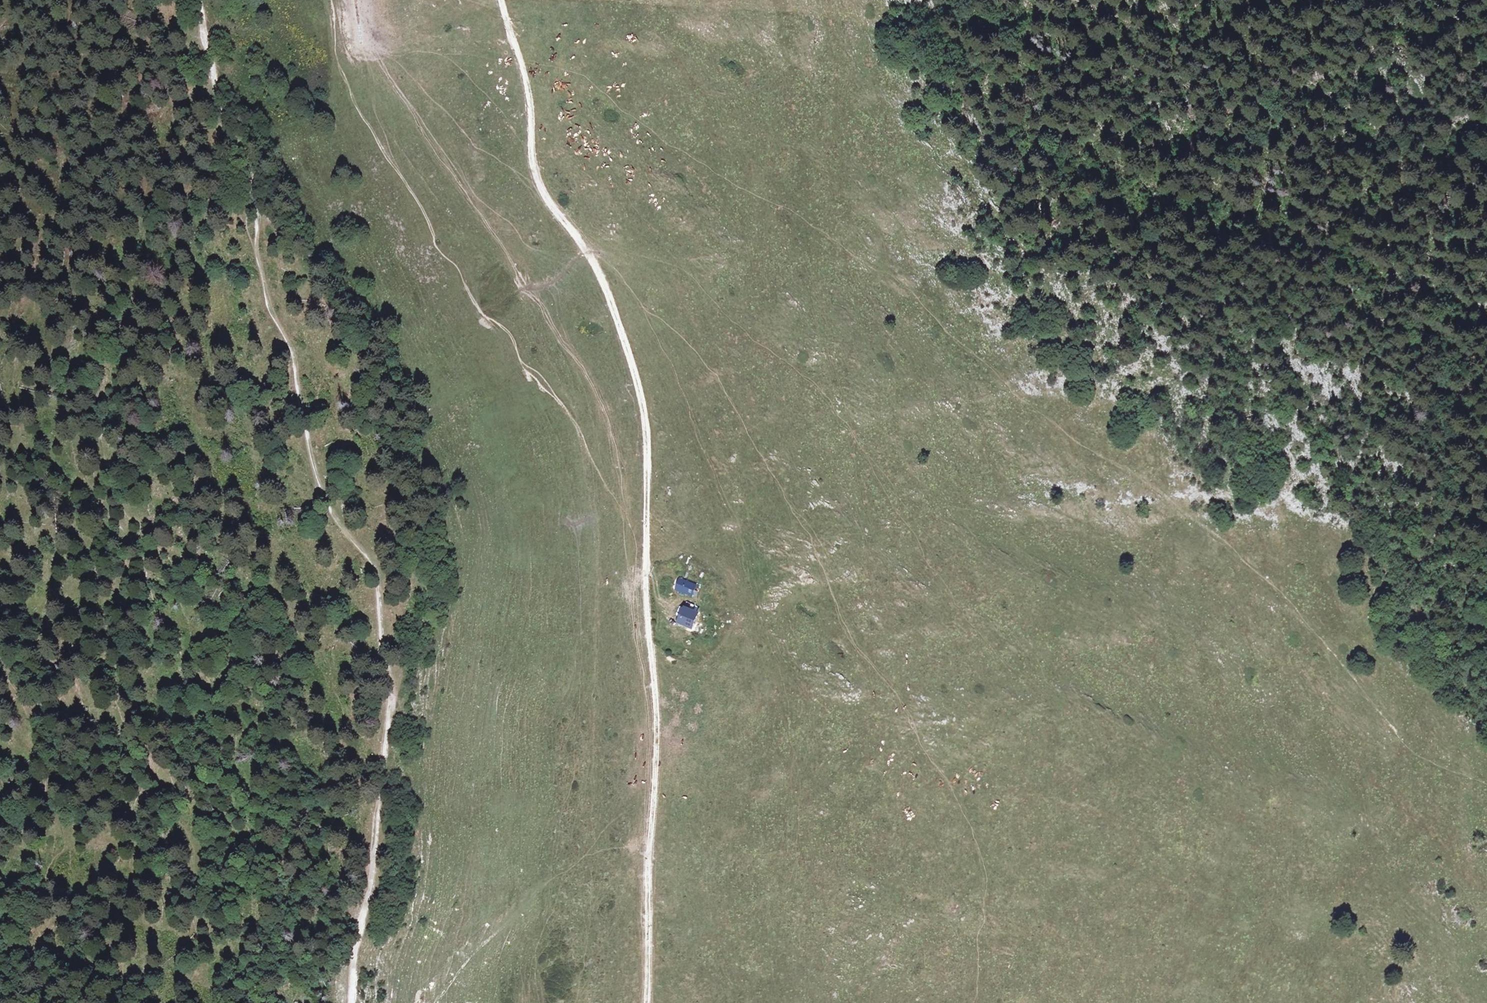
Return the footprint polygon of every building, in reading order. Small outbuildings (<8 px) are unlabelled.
[(695,586),(676,576),(671,586),(690,596),(695,586)] [(700,610),(684,604),(677,621),(694,628),(700,610)]
